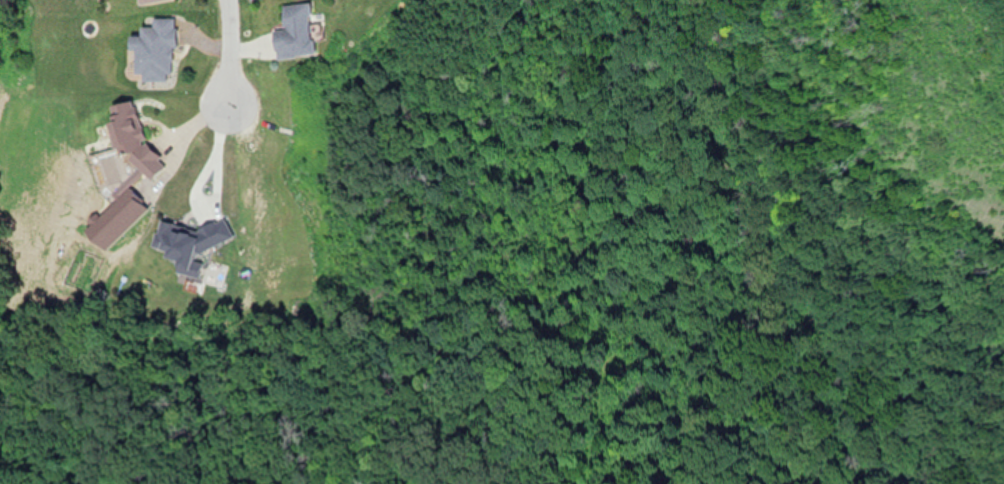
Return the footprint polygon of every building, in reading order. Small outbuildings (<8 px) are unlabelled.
[(286,15),(283,0),(313,0),(321,42),(272,51),(266,19),(286,15)] [(141,73),(138,22),(177,9),(181,70),(141,73)] [(146,168),(119,151),(91,94),(133,74),(159,127),(173,155),(146,168)]
